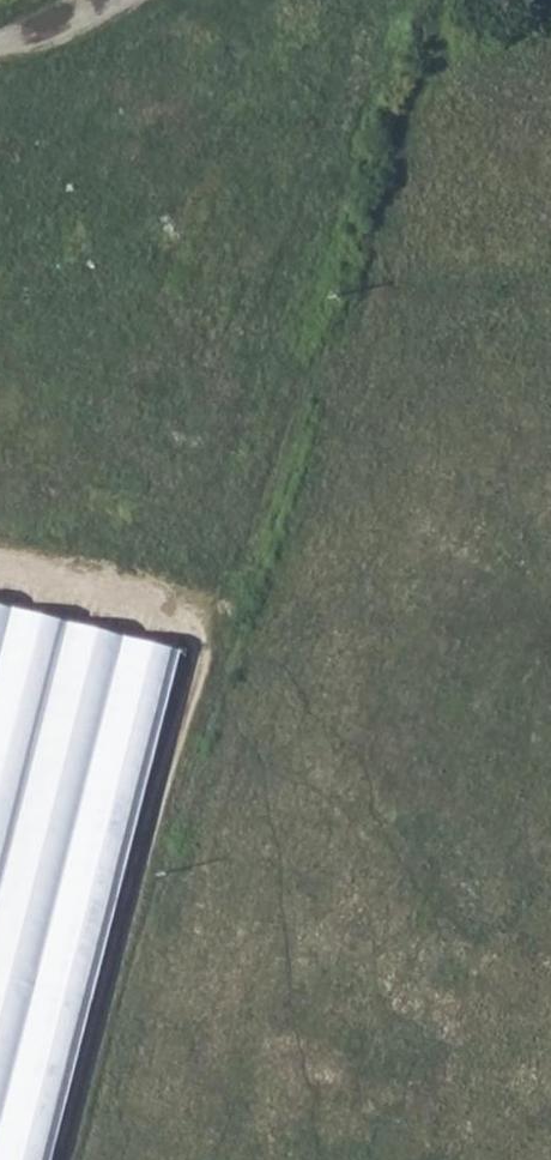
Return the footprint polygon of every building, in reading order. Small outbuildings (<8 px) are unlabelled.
[(0,615),(0,1159),(49,1159),(171,656),(0,615)]
